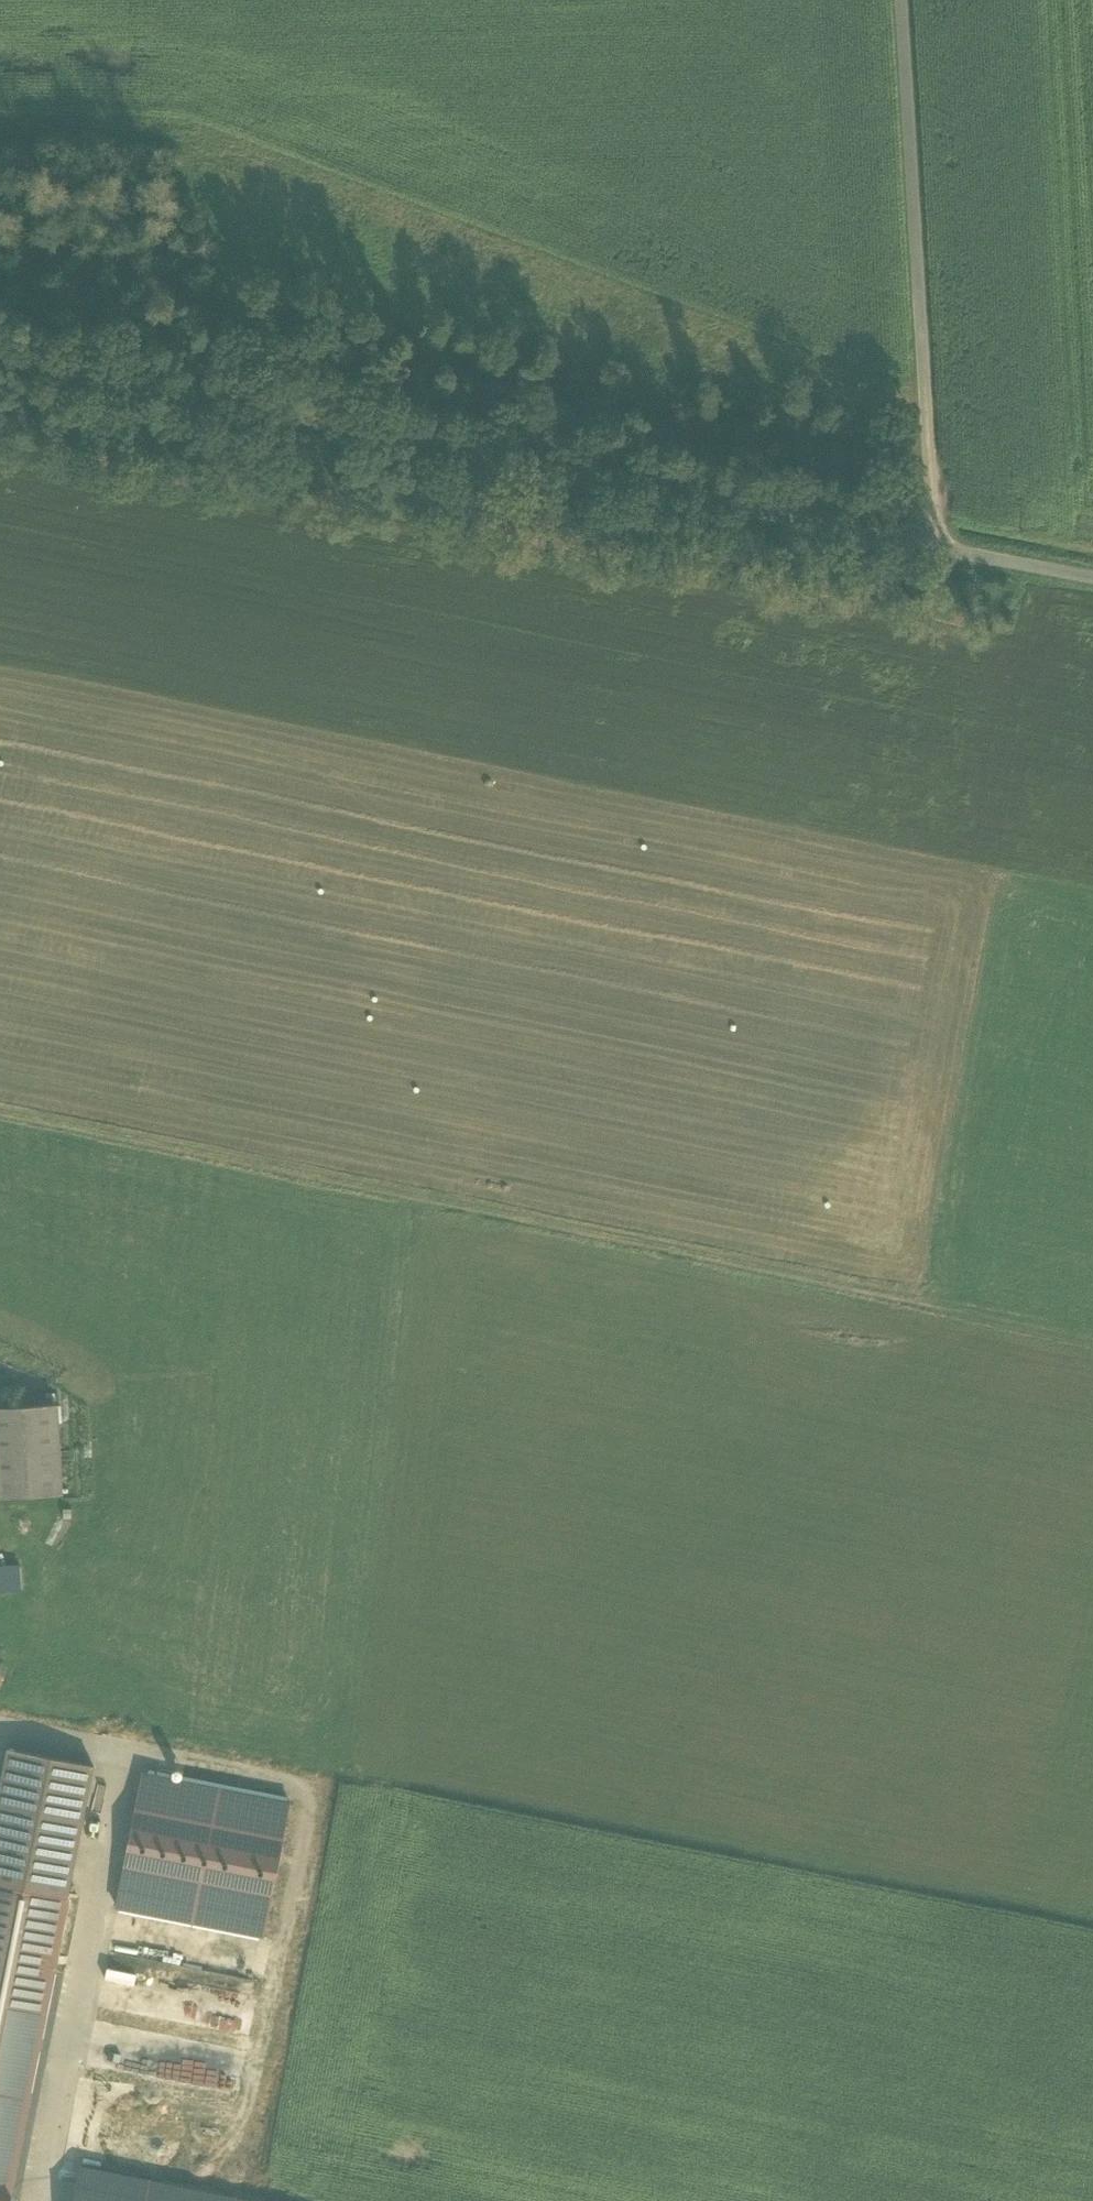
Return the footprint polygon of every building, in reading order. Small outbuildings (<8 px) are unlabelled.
[(0,1408),(0,1496),(61,1493),(56,1405),(0,1408)] [(0,1568),(0,1589),(22,1587),(21,1566),(0,1568)] [(7,1749),(0,1785),(0,1883),(67,1896),(94,1766),(7,1749)] [(289,1803),(143,1774),(134,1817),(280,1846),(289,1803)] [(280,1846),(134,1817),(125,1867),(270,1896),(280,1846)] [(270,1896),(125,1867),(116,1910),(261,1939),(270,1896)] [(67,1896),(0,1883),(0,2200),(6,2200),(67,1896)] [(102,2117),(102,2133),(107,2148),(116,2157),(130,2164),(146,2165),(160,2160),(171,2150),(178,2136),(179,2121),(174,2108),(164,2096),(149,2089),(134,2088),(119,2094),(109,2104),(102,2117)] [(80,2170),(74,2200),(231,2200),(80,2170)]
